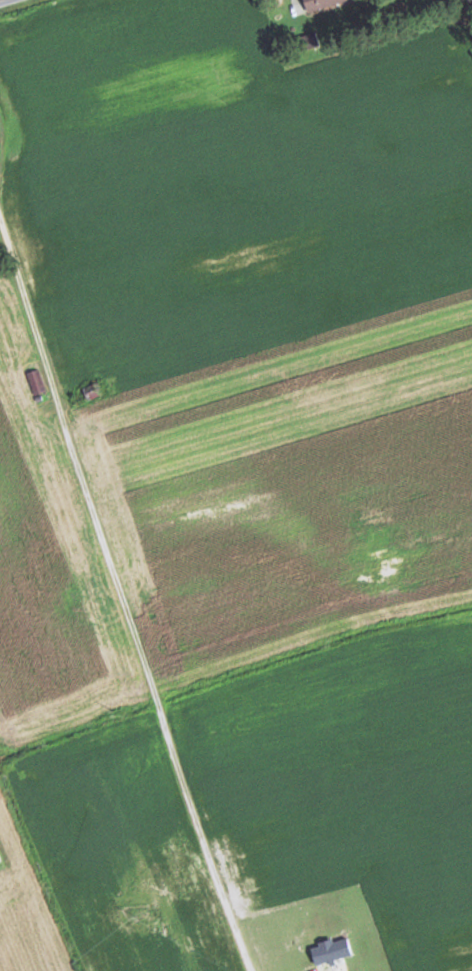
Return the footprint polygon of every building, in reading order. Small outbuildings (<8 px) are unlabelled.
[(309,11),(355,0),(307,0),(309,11)] [(33,395),(46,392),(40,369),(27,372),(33,395)]
